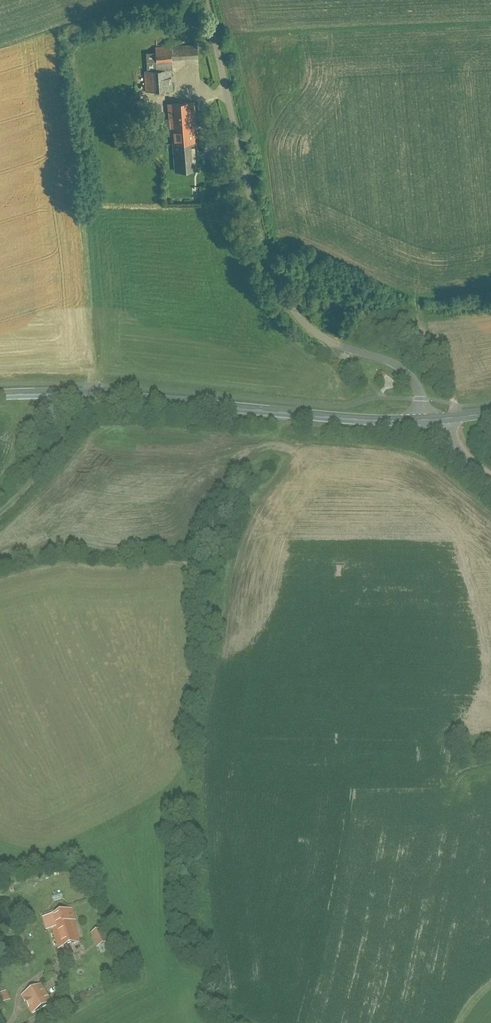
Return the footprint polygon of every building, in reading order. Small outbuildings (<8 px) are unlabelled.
[(175,51),(175,59),(202,58),(202,50),(175,51)] [(174,51),(150,53),(150,65),(175,63),(174,51)] [(139,70),(139,89),(165,89),(165,70),(139,70)] [(170,103),(173,175),(201,174),(197,102),(170,103)] [(375,381),(383,386),(389,376),(381,372),(375,381)] [(73,911),(42,922),(47,935),(53,932),(59,949),(83,940),(73,911)] [(104,930),(92,936),(100,951),(112,945),(104,930)] [(24,994),(34,1015),(54,1006),(44,985),(24,994)]
